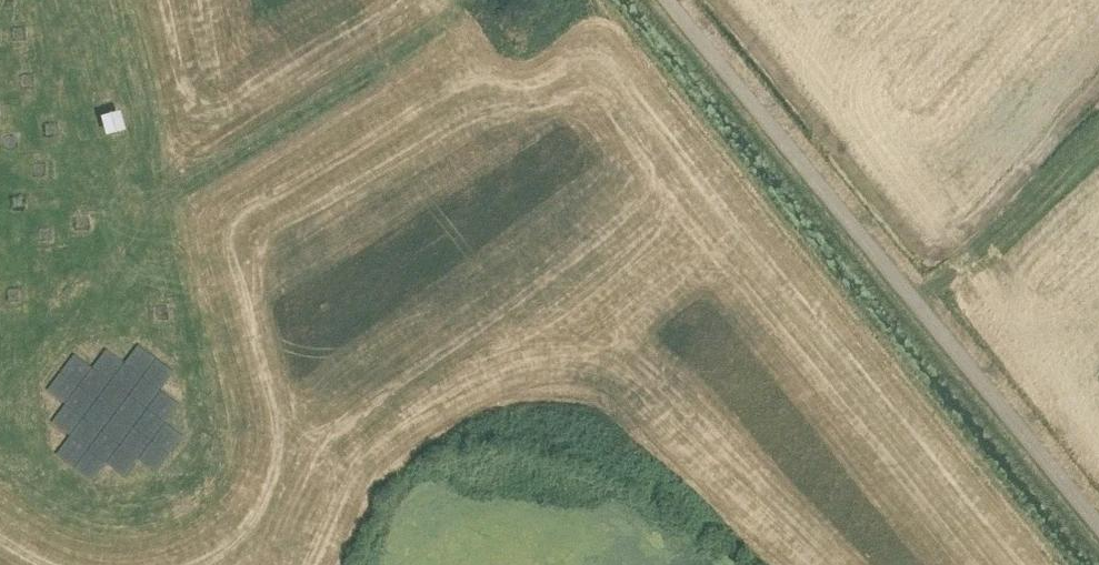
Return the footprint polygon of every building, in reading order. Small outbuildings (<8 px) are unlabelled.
[(121,107),(102,112),(107,131),(126,126),(121,107)] [(73,352),(46,388),(64,402),(51,421),(69,434),(55,452),(92,480),(106,462),(124,475),(138,457),(156,471),(183,434),(165,420),(179,402),(160,388),(174,370),(138,343),(124,361),(106,347),(92,366),(73,352)]
